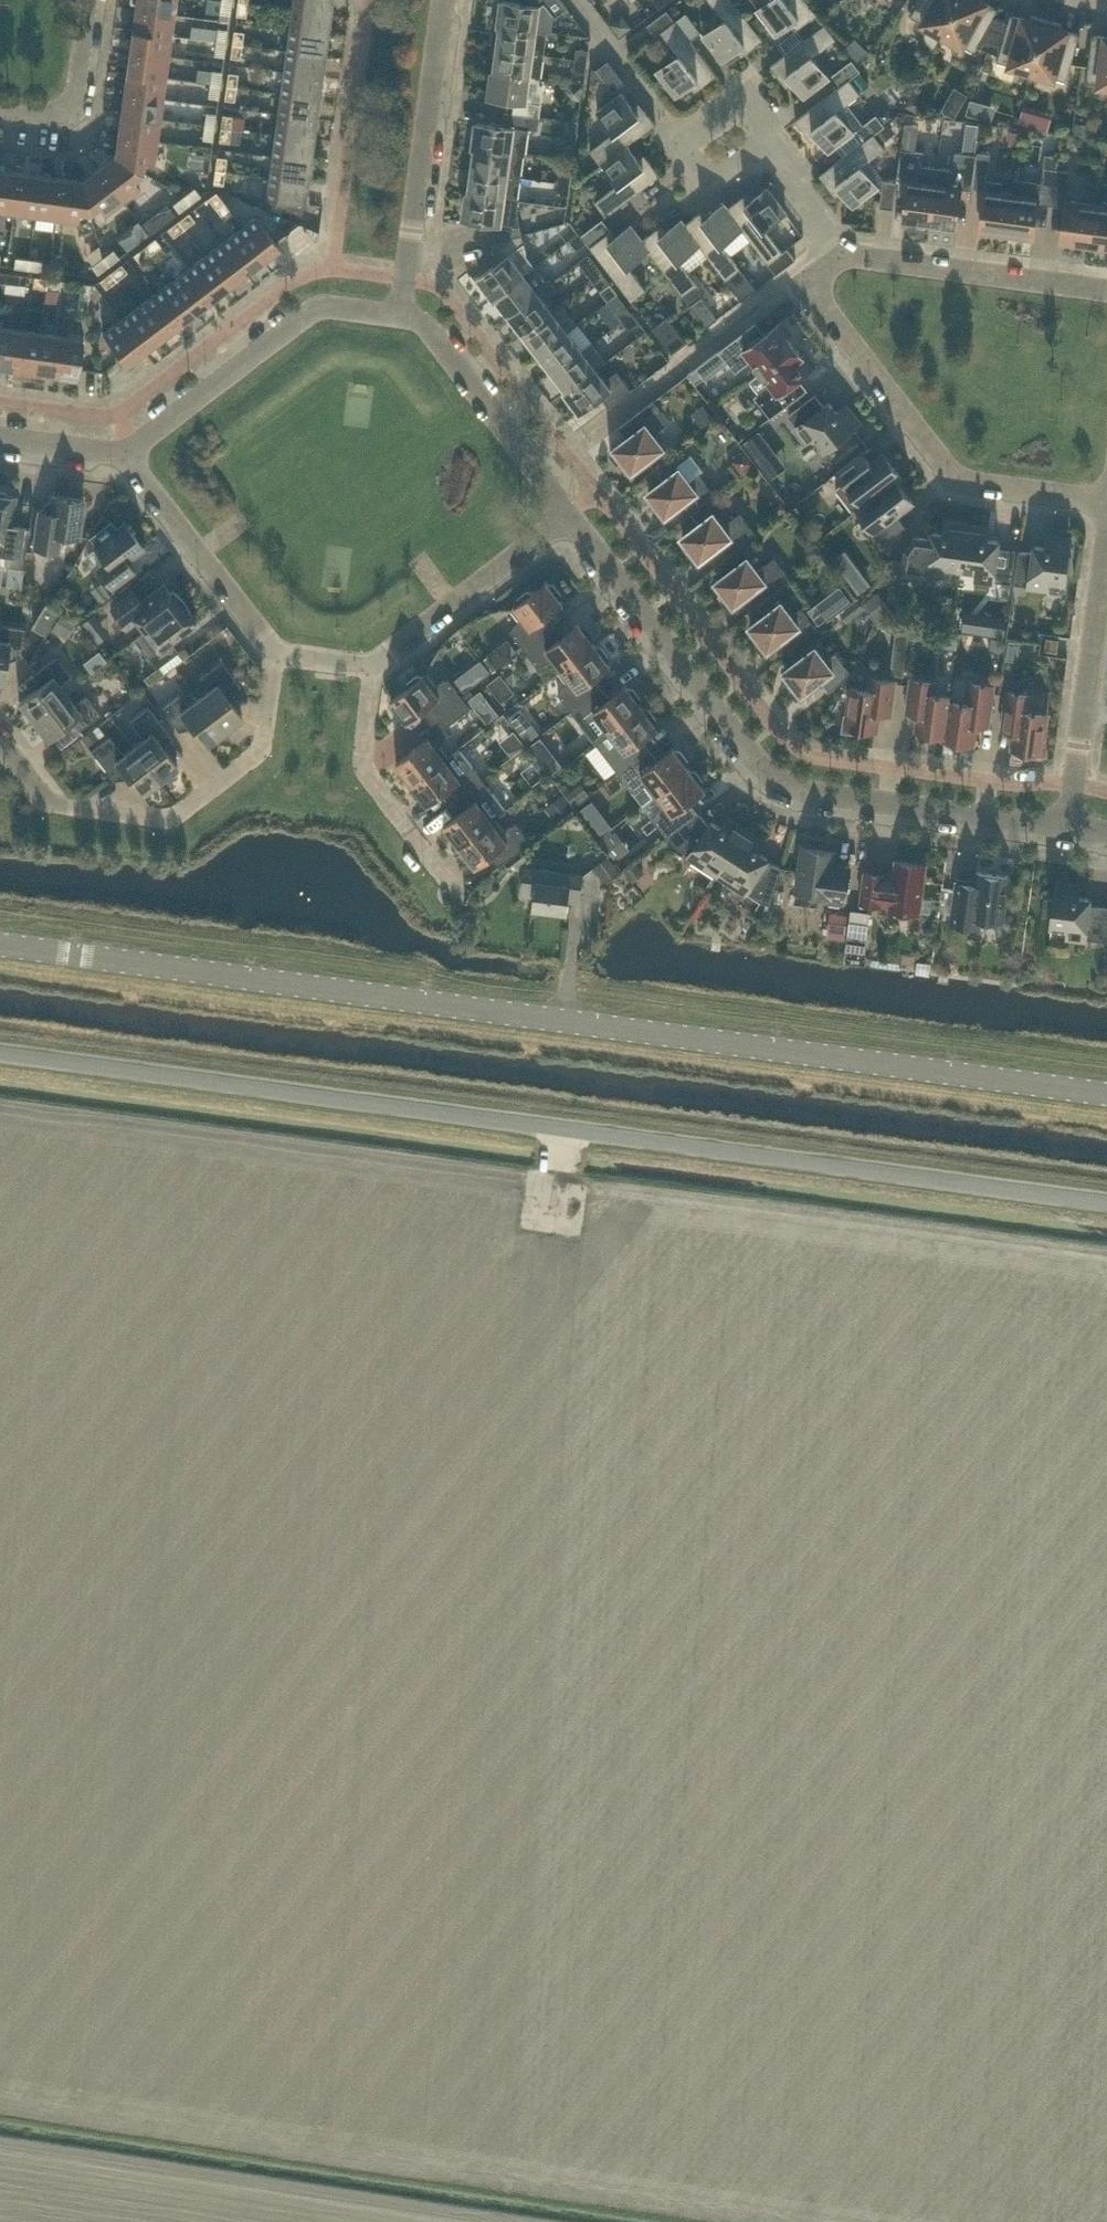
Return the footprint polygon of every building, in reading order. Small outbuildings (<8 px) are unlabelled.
[(175,0),(135,0),(134,8),(173,13),(175,0)] [(230,0),(221,0),(219,12),(229,13),(230,0)] [(245,15),(247,2),(237,0),(235,14),(245,15)] [(332,0),(293,0),(292,8),(330,13),(332,0)] [(548,30),(552,30),(554,16),(568,6),(563,0),(529,0),(528,3),(509,0),(501,0),(498,23),(548,30)] [(763,38),(760,34),(752,23),(734,0),(711,0),(725,19),(704,35),(723,60),(744,43),(749,50),(763,38)] [(807,0),(769,0),(757,9),(762,15),(770,26),(776,34),(798,17),(802,23),(797,27),(805,38),(825,23),(807,0)] [(911,15),(923,21),(922,22),(926,24),(925,28),(924,33),(925,37),(927,41),(930,44),(934,46),(942,33),(961,0),(919,0),(911,15)] [(942,33),(962,44),(963,44),(974,50),(978,44),(988,49),(1001,18),(994,15),(998,8),(985,0),(961,0),(942,33)] [(170,34),(173,13),(134,8),(132,29),(170,34)] [(327,34),(330,13),(292,8),(289,29),(327,34)] [(717,74),(690,39),(676,20),(667,8),(648,23),(656,35),(661,31),(679,54),(657,70),(676,95),(697,79),(702,85),(717,74)] [(690,39),(701,31),(686,11),(676,20),(690,39)] [(1032,13),(1030,19),(1011,13),(1008,21),(1001,18),(988,49),(999,53),(997,60),(1010,63),(1010,64),(1032,70),(1047,18),(1032,13)] [(752,23),(760,34),(770,26),(762,15),(752,23)] [(1061,27),(1062,22),(1047,18),(1032,70),(1054,77),(1054,76),(1067,80),(1080,33),(1061,27)] [(545,53),(548,30),(498,23),(498,24),(501,24),(498,47),(545,53)] [(813,55),(836,38),(825,23),(805,38),(771,64),(782,79),(788,74),(805,95),(829,77),(813,55)] [(215,40),(225,41),(227,28),(217,27),(215,40)] [(167,55),(170,34),(132,29),(129,50),(167,55)] [(231,42),(241,44),(243,30),(233,29),(231,42)] [(324,55),(327,34),(289,29),(286,50),(324,55)] [(1093,33),(1086,82),(1099,83),(1099,84),(1106,85),(1106,35),(1093,33)] [(856,38),(846,48),(858,60),(868,51),(856,38)] [(223,55),(225,41),(215,40),(213,54),(223,55)] [(239,57),(241,44),(231,42),(230,56),(239,57)] [(542,77),(545,53),(498,47),(495,70),(492,70),(542,77)] [(575,57),(588,59),(589,48),(577,47),(575,57)] [(164,76),(167,55),(129,50),(126,71),(164,76)] [(322,76),(324,55),(286,50),(283,71),(322,76)] [(586,71),(588,59),(575,57),(574,70),(586,71)] [(625,81),(618,72),(608,59),(597,68),(614,89),(625,81)] [(861,70),(858,66),(852,59),(833,73),(841,84),(850,78),(861,70)] [(210,82),(219,83),(221,70),(211,69),(210,82)] [(542,77),(492,70),(489,95),(515,99),(513,112),(531,115),(540,116),(545,78),(542,77)] [(162,97),(164,76),(126,71),(123,92),(162,97)] [(226,84),(235,86),(237,72),(228,71),(226,84)] [(319,97),(322,76),(283,71),(280,92),(319,97)] [(841,84),(795,119),(796,119),(807,134),(813,129),(818,135),(829,150),(853,132),(854,131),(862,124),(846,104),(861,92),(850,78),(841,84)] [(217,97),(219,83),(210,82),(208,96),(217,97)] [(234,99),(235,86),(226,84),(224,98),(234,99)] [(638,113),(633,106),(622,91),(598,110),(614,131),(590,149),(602,164),(603,163),(628,144),(656,123),(645,108),(638,113)] [(159,118),(162,97),(123,92),(120,113),(159,118)] [(316,118),(319,97),(280,92),(278,113),(316,118)] [(538,130),(540,116),(531,115),(513,112),(504,110),(502,124),(476,121),(473,145),(525,152),(527,138),(528,138),(530,128),(538,130)] [(204,124),(213,125),(215,112),(206,111),(204,124)] [(156,139),(159,118),(120,113),(117,134),(156,139)] [(220,126),(230,128),(231,115),(222,113),(220,126)] [(313,139),(316,118),(278,113),(275,134),(313,139)] [(875,133),(885,124),(877,113),(862,124),(857,128),(866,139),(874,132),(875,133)] [(905,123),(904,132),(916,133),(917,124),(905,123)] [(212,139),(213,125),(204,124),(202,138),(212,139)] [(228,141),(230,128),(220,126),(218,140),(228,141)] [(886,147),(875,133),(874,132),(866,139),(820,174),(831,188),(838,184),(854,205),(878,186),(862,165),(886,147)] [(930,224),(938,165),(922,163),(926,139),(922,134),(916,133),(904,132),(898,178),(909,180),(904,221),(930,224)] [(153,161),(156,139),(117,134),(115,155),(137,167),(142,159),(153,161)] [(310,160),(313,139),(275,134),(272,155),(310,160)] [(643,164),(638,157),(628,144),(603,163),(618,183),(595,200),(606,215),(661,174),(650,159),(643,164)] [(522,176),(525,152),(473,145),(473,146),(476,146),(473,169),(522,176)] [(972,188),(974,177),(977,153),(955,150),(953,167),(938,165),(930,224),(956,228),(962,187),(972,188)] [(987,179),(991,153),(977,152),(977,153),(974,177),(987,179)] [(132,176),(137,167),(115,155),(98,167),(121,198),(138,184),(132,176)] [(214,168),(224,170),(226,156),(216,155),(214,168)] [(308,181),(310,160),(272,155),(269,176),(308,181)] [(103,211),(121,198),(98,167),(81,180),(88,205),(97,202),(103,211)] [(1055,182),(1057,168),(1044,167),(1042,181),(1055,182)] [(222,183),(224,170),(214,168),(213,182),(222,183)] [(1057,168),(1055,182),(1068,184),(1070,170),(1057,168)] [(19,171),(0,169),(0,208),(14,210),(19,171)] [(519,199),(522,176),(473,169),(469,192),(519,199)] [(558,181),(571,182),(572,171),(560,169),(558,181)] [(35,213),(40,174),(19,171),(14,210),(35,213)] [(56,215),(61,177),(40,174),(35,213),(56,215)] [(305,203),(308,181),(269,176),(266,198),(305,203)] [(88,205),(81,180),(61,177),(56,215),(77,218),(79,208),(88,205)] [(894,207),(897,180),(884,178),(880,206),(894,207)] [(1039,195),(1041,182),(1015,178),(1013,192),(1007,235),(1033,239),(1039,195)] [(1002,190),(1003,181),(988,179),(981,231),(1007,235),(1013,192),(1002,190)] [(569,194),(571,182),(558,181),(557,192),(569,194)] [(189,202),(199,194),(194,187),(183,194),(189,202)] [(765,227),(787,211),(768,187),(747,203),(742,196),(728,207),(743,228),(777,273),(796,258),(788,247),(783,250),(765,227)] [(216,207),(223,201),(215,191),(207,196),(216,207)] [(519,199),(469,192),(467,192),(463,217),(490,221),(489,227),(492,242),(523,234),(518,214),(517,214),(519,199)] [(178,210),(189,202),(183,194),(172,203),(178,210)] [(1087,246),(1093,202),(1067,199),(1061,242),(1087,246)] [(216,207),(224,218),(231,212),(223,201),(216,207)] [(1093,202),(1087,246),(1106,248),(1106,204),(1093,202)] [(728,207),(725,203),(704,219),(699,212),(685,223),(700,244),(742,299),(757,288),(723,243),(743,228),(728,207)] [(167,204),(141,222),(149,233),(175,214),(167,204)] [(540,239),(572,217),(566,208),(534,231),(540,239)] [(178,219),(183,227),(194,219),(188,211),(178,219)] [(261,260),(279,246),(255,215),(238,229),(261,260)] [(606,234),(612,229),(603,218),(582,234),(587,240),(632,299),(647,288),(629,265),(649,250),(650,249),(642,239),(643,239),(631,224),(610,240),(606,234)] [(173,235),(183,227),(178,219),(167,227),(173,235)] [(685,223),(682,219),(661,235),(656,228),(643,239),(642,239),(650,249),(649,250),(683,294),(698,282),(680,259),(700,244),(685,223)] [(138,221),(116,235),(127,250),(148,233),(138,221)] [(245,272),(261,260),(238,229),(221,242),(245,272)] [(577,248),(582,244),(587,240),(582,234),(580,231),(576,234),(572,237),(570,239),(572,241),(577,248)] [(525,253),(527,252),(523,234),(492,242),(496,256),(499,261),(478,277),(493,296),(534,265),(525,253)] [(144,245),(150,253),(160,245),(154,237),(144,245)] [(228,285),(245,272),(221,242),(204,254),(228,285)] [(139,261),(150,253),(144,245),(133,253),(139,261)] [(101,257),(107,265),(118,256),(112,248),(101,257)] [(211,298),(228,285),(204,254),(187,267),(211,298)] [(589,254),(579,261),(593,280),(603,272),(589,254)] [(27,267),(28,258),(15,256),(14,266),(27,267)] [(97,272),(107,265),(101,257),(91,265),(97,272)] [(40,269),(42,260),(28,258),(27,267),(40,269)] [(110,270),(116,278),(127,270),(121,263),(110,270)] [(549,284),(534,265),(493,296),(494,297),(496,295),(510,314),(539,291),(549,284)] [(194,311),(211,298),(187,267),(171,280),(194,311)] [(105,286),(116,278),(110,270),(99,279),(105,286)] [(5,271),(4,281),(18,283),(20,273),(5,271)] [(603,272),(593,280),(601,290),(611,282),(603,272)] [(46,287),(47,277),(34,275),(33,285),(46,287)] [(47,277),(46,287),(59,288),(60,279),(47,277)] [(177,324),(194,311),(171,280),(154,293),(177,324)] [(88,296),(90,283),(80,281),(78,295),(88,296)] [(524,333),(553,310),(539,291),(510,314),(524,333)] [(618,292),(598,308),(613,327),(623,319),(622,318),(632,310),(618,292)] [(160,337),(177,324),(154,293),(137,306),(160,337)] [(78,295),(77,308),(86,309),(88,296),(78,295)] [(707,326),(718,317),(701,296),(690,304),(707,326)] [(539,351),(568,329),(576,323),(562,304),(553,310),(524,333),(539,351)] [(144,350),(160,337),(137,306),(120,319),(144,350)] [(632,310),(622,318),(623,319),(630,327),(640,320),(632,310)] [(672,352),(687,341),(668,316),(653,327),(672,352)] [(126,363),(144,350),(120,319),(102,332),(126,363)] [(788,334),(792,331),(783,319),(756,340),(747,329),(720,349),(736,370),(751,358),(761,371),(796,344),(788,334)] [(19,329),(0,326),(0,366),(13,367),(19,329)] [(34,370),(40,332),(19,329),(13,367),(34,370)] [(553,370),(582,348),(568,329),(539,351),(553,370)] [(55,373),(61,335),(40,332),(34,370),(55,373)] [(77,376),(83,337),(61,335),(55,373),(77,376)] [(591,342),(582,348),(553,370),(567,389),(565,390),(565,391),(597,367),(605,361),(591,342)] [(761,372),(751,379),(760,391),(755,395),(771,416),(798,395),(789,384),(799,376),(816,363),(807,351),(803,354),(796,344),(761,371),(761,372)] [(617,370),(605,379),(597,367),(565,391),(580,411),(601,395),(610,405),(631,389),(617,370)] [(830,401),(825,405),(816,393),(789,413),(798,425),(796,426),(807,440),(814,434),(825,448),(832,443),(834,446),(848,435),(846,432),(860,421),(847,403),(837,411),(830,401)] [(654,433),(671,420),(655,399),(620,426),(628,436),(611,450),(618,460),(623,456),(633,469),(664,446),(654,433)] [(761,450),(762,438),(752,437),(751,449),(761,450)] [(742,470),(752,462),(744,451),(734,459),(742,470)] [(845,481),(836,487),(854,511),(857,508),(862,504),(863,504),(896,479),(902,475),(884,452),(867,464),(859,454),(837,470),(845,481)] [(700,472),(690,480),(680,467),(649,491),(659,504),(654,507),(662,517),(679,504),(688,515),(716,493),(700,472)] [(913,502),(896,479),(863,504),(862,504),(857,508),(890,551),(906,527),(897,514),(913,502)] [(19,553),(23,525),(9,524),(14,495),(5,494),(6,490),(0,488),(0,550),(19,553)] [(78,536),(83,498),(54,494),(51,511),(37,509),(32,546),(57,550),(60,534),(78,536)] [(741,512),(724,525),(714,511),(683,535),(693,548),(688,552),(696,562),(719,544),(728,555),(757,533),(741,512)] [(110,520),(90,536),(97,544),(94,546),(105,560),(96,567),(112,587),(134,570),(125,559),(143,546),(125,523),(117,529),(110,520)] [(961,567),(967,523),(946,520),(944,532),(932,531),(931,537),(915,535),(907,547),(903,576),(927,579),(928,572),(943,574),(945,565),(961,567)] [(987,538),(988,526),(967,523),(961,567),(978,570),(976,579),(994,581),(994,579),(1012,582),(1016,548),(998,546),(999,540),(987,538)] [(1068,555),(1071,537),(1049,534),(1047,546),(1035,545),(1034,551),(1019,549),(1015,582),(1029,584),(1029,586),(1046,588),(1048,579),(1065,581),(1066,573),(1069,573),(1072,555),(1068,555)] [(775,556),(758,569),(748,556),(717,580),(727,593),(722,596),(730,607),(748,593),(756,604),(791,577),(775,556)] [(21,586),(23,569),(9,567),(6,584),(21,586)] [(553,583),(549,583),(546,579),(545,580),(546,581),(532,591),(527,591),(517,599),(516,604),(515,603),(514,604),(515,605),(511,608),(520,619),(511,630),(524,648),(552,626),(544,616),(562,602),(563,603),(564,602),(561,599),(562,594),(553,583)] [(172,588),(169,590),(164,584),(141,601),(133,590),(110,607),(125,627),(135,620),(143,630),(184,599),(183,599),(172,588)] [(101,601),(109,594),(104,587),(95,593),(101,601)] [(878,618),(888,611),(875,593),(865,601),(878,618)] [(143,630),(133,638),(141,648),(145,654),(156,667),(178,650),(170,640),(193,622),(188,615),(191,614),(184,600),(184,599),(143,630)] [(802,606),(792,614),(782,601),(751,624),(761,638),(756,641),(764,651),(781,638),(790,649),(818,627),(802,606)] [(45,603),(30,627),(43,633),(56,610),(45,603)] [(820,623),(831,615),(826,608),(815,616),(820,623)] [(75,619),(60,611),(51,627),(66,635),(75,619)] [(109,633),(94,613),(81,622),(97,643),(109,633)] [(586,626),(581,625),(578,621),(577,622),(578,623),(560,637),(552,626),(524,648),(538,666),(550,659),(559,670),(595,643),(593,641),(594,636),(586,626)] [(24,627),(1,624),(0,629),(0,681),(3,681),(7,651),(20,653),(24,627)] [(1057,650),(1059,638),(1047,637),(1045,649),(1057,650)] [(601,646),(596,645),(595,643),(559,670),(568,682),(558,692),(572,710),(599,689),(591,678),(609,664),(610,665),(611,665),(609,661),(609,657),(601,646)] [(836,651),(826,658),(816,645),(785,669),(795,682),(790,686),(798,696),(821,678),(830,689),(852,672),(836,651)] [(1016,659),(1017,646),(1008,645),(1007,658),(1016,659)] [(99,650),(83,661),(91,672),(106,661),(99,650)] [(58,682),(70,674),(56,655),(35,671),(43,682),(19,700),(33,718),(66,693),(58,682)] [(903,673),(904,660),(895,658),(894,672),(903,673)] [(223,692),(237,681),(221,660),(199,677),(208,688),(198,696),(223,730),(242,716),(223,692)] [(436,683),(428,672),(427,671),(424,674),(423,673),(422,674),(423,675),(418,674),(407,683),(406,687),(393,698),(392,697),(391,698),(393,701),(393,706),(401,716),(406,717),(408,720),(409,720),(409,719),(427,705),(434,715),(462,694),(449,677),(436,683)] [(893,707),(896,679),(870,676),(869,688),(852,686),(847,725),(876,729),(879,705),(893,707)] [(935,693),(937,680),(911,677),(907,705),(921,706),(918,730),(945,734),(946,734),(950,699),(951,699),(952,695),(935,693)] [(990,725),(995,684),(969,680),(966,701),(951,699),(950,699),(946,734),(945,734),(945,738),(973,742),(976,723),(990,725)] [(633,688),(628,687),(626,684),(625,685),(607,699),(599,689),(572,710),(586,728),(598,721),(607,732),(642,705),(641,703),(641,699),(633,688)] [(1031,710),(1033,693),(1007,690),(1003,722),(1016,724),(1013,748),(1025,749),(1025,754),(1045,756),(1047,741),(1043,741),(1047,712),(1031,710)] [(198,696),(188,704),(179,692),(160,706),(176,728),(187,720),(205,744),(223,730),(198,696)] [(85,694),(74,703),(66,693),(33,718),(46,737),(71,718),(79,729),(100,713),(85,694)] [(445,727),(471,706),(462,694),(434,715),(442,726),(429,736),(429,735),(428,736),(428,737),(398,760),(397,759),(396,760),(399,763),(398,768),(407,779),(411,780),(413,781),(449,754),(440,743),(449,733),(445,727)] [(169,733),(153,712),(148,705),(129,719),(143,737),(133,745),(159,779),(177,765),(158,741),(169,733)] [(607,732),(596,741),(619,772),(647,751),(639,740),(643,737),(657,727),(657,728),(659,727),(656,723),(657,719),(648,708),(644,707),(642,705),(607,732)] [(86,743),(97,734),(92,728),(81,736),(86,743)] [(133,745),(123,753),(109,734),(90,749),(111,777),(122,769),(140,793),(159,779),(133,745)] [(449,754),(413,781),(414,783),(414,788),(422,799),(427,800),(429,803),(430,802),(430,801),(447,788),(455,798),(483,777),(470,759),(460,746),(449,754)] [(680,750),(676,749),(673,746),(672,747),(673,748),(655,761),(647,751),(619,772),(633,790),(646,783),(654,795),(690,767),(688,765),(689,761),(680,750)] [(696,770),(691,769),(690,767),(654,795),(663,806),(653,816),(668,835),(669,834),(695,814),(686,803),(704,789),(705,790),(706,789),(704,786),(704,781),(696,770)] [(507,808),(483,777),(455,798),(463,809),(446,822),(445,821),(444,822),(446,826),(446,830),(454,841),(459,842),(460,844),(496,817),(507,808)] [(709,824),(708,823),(699,811),(695,814),(669,834),(678,846),(690,853),(689,855),(717,874),(747,828),(729,817),(722,827),(711,820),(709,824)] [(517,821),(505,828),(496,817),(460,844),(462,846),(461,850),(469,861),(474,862),(477,865),(478,865),(477,864),(495,850),(503,861),(531,840),(517,821)] [(758,850),(765,840),(747,828),(717,874),(746,892),(747,890),(762,899),(771,902),(782,866),(768,862),(766,861),(769,857),(758,850)] [(612,832),(609,829),(599,837),(615,858),(628,847),(615,830),(612,832)] [(835,864),(837,850),(802,846),(796,890),(829,894),(828,901),(845,903),(850,866),(835,864)] [(620,870),(618,866),(610,855),(595,866),(606,880),(620,870)] [(921,910),(927,863),(896,858),(894,874),(865,871),(861,900),(890,904),(889,906),(921,910)] [(632,878),(643,870),(636,861),(625,869),(632,878)] [(582,889),(584,873),(525,866),(522,891),(535,893),(533,906),(568,911),(571,888),(582,889)] [(1003,919),(1010,874),(977,869),(975,883),(957,880),(951,921),(980,925),(981,916),(1003,919)] [(1080,883),(1058,880),(1056,897),(1045,896),(1042,916),(1053,917),(1052,925),(1069,927),(1068,936),(1085,939),(1085,937),(1106,939),(1106,906),(1090,903),(1091,897),(1078,895),(1080,883)] [(871,913),(851,911),(848,936),(867,939),(871,913)]
